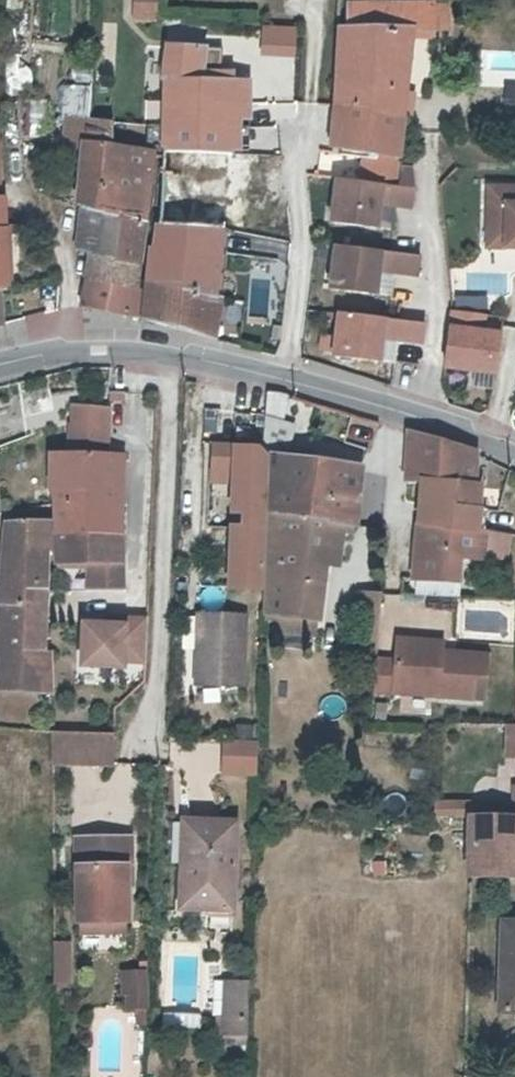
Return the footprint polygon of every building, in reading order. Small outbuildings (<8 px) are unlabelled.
[(154,0),(136,0),(136,14),(153,14),(154,0)] [(389,30),(409,31),(433,31),(434,28),(446,28),(447,1),(389,3),(389,30)] [(389,30),(389,3),(346,5),(344,28),(339,28),(339,30),(333,106),(398,113),(409,31),(389,30)] [(164,94),(165,149),(230,152),(229,109),(250,107),(251,81),(203,78),(204,47),(151,45),(148,92),(164,94)] [(330,145),(362,148),(357,181),(393,185),(396,166),(396,159),(398,113),(333,106),(331,123),(331,139),(330,145)] [(33,119),(33,139),(48,139),(48,119),(33,119)] [(66,147),(87,149),(91,124),(69,122),(66,147)] [(143,224),(145,225),(152,161),(112,149),(112,127),(91,124),(87,149),(82,184),(84,185),(81,212),(100,217),(143,224)] [(48,139),(33,139),(33,152),(48,152),(48,139)] [(164,224),(216,230),(222,230),(230,152),(165,149),(166,162),(164,224)] [(7,200),(9,200),(8,186),(8,160),(0,160),(0,200),(7,200)] [(357,181),(335,178),(331,222),(377,227),(379,203),(409,207),(411,187),(408,167),(397,166),(393,185),(357,181)] [(489,191),(485,249),(514,251),(514,192),(489,191)] [(7,288),(8,288),(7,200),(0,200),(0,289),(7,288)] [(90,260),(94,261),(100,217),(81,212),(75,257),(90,260)] [(94,261),(139,271),(145,225),(143,224),(100,217),(94,261)] [(148,290),(211,298),(216,230),(164,224),(162,224),(157,256),(153,255),(148,290)] [(419,258),(335,246),(329,290),(373,296),(377,272),(416,277),(419,258)] [(139,271),(94,261),(90,260),(85,286),(135,295),(139,271)] [(168,326),(215,340),(216,331),(209,331),(211,298),(148,290),(147,297),(141,296),(135,295),(85,286),(82,305),(99,309),(131,316),(168,326)] [(488,315),(457,312),(449,367),(499,377),(506,337),(485,333),(488,315)] [(409,324),(340,314),(334,358),(379,364),(383,340),(423,346),(425,327),(409,324)] [(112,384),(111,393),(121,393),(122,384),(112,384)] [(70,455),(105,454),(109,403),(73,401),(70,455)] [(264,418),(261,449),(269,455),(272,456),(269,512),(334,523),(337,505),(359,509),(362,469),(287,457),(288,422),(264,418)] [(441,442),(411,433),(409,459),(424,461),(423,482),(424,482),(447,484),(446,501),(446,504),(470,506),(472,507),(478,508),(480,487),(474,486),(477,453),(463,449),(459,448),(444,443),(441,442)] [(265,456),(251,456),(251,448),(213,447),(212,469),(234,470),(233,483),(232,513),(242,513),(242,528),(231,528),(230,571),(240,571),(240,587),(262,587),(265,456)] [(107,501),(108,454),(105,454),(70,455),(52,456),(51,492),(56,492),(58,558),(88,558),(118,559),(120,501),(107,501)] [(107,501),(120,501),(123,454),(108,454),(107,501)] [(409,459),(407,481),(419,481),(423,482),(424,461),(409,459)] [(234,470),(212,469),(211,482),(233,483),(234,470)] [(478,508),(472,507),(470,506),(446,504),(446,501),(447,484),(424,482),(423,482),(419,526),(415,582),(459,582),(462,558),(484,559),(484,556),(486,534),(489,509),(478,508)] [(337,505),(334,523),(350,526),(358,527),(359,509),(337,505)] [(279,615),(307,618),(317,620),(321,620),(328,564),(334,523),(269,512),(264,613),(279,615)] [(350,526),(334,523),(328,564),(344,567),(350,526)] [(4,653),(43,653),(46,551),(51,551),(51,525),(9,524),(4,653)] [(486,534),(484,556),(499,557),(501,535),(486,534)] [(501,535),(499,557),(506,558),(508,537),(501,535)] [(88,558),(87,589),(117,588),(118,559),(88,558)] [(229,587),(240,587),(240,571),(230,571),(229,587)] [(459,582),(415,582),(414,599),(457,601),(459,582)] [(377,661),(382,599),(361,597),(356,661),(377,661)] [(193,682),(215,683),(217,615),(195,613),(193,682)] [(217,615),(215,683),(241,684),(243,616),(217,615)] [(317,620),(307,618),(279,615),(277,631),(315,636),(317,620)] [(145,661),(147,618),(123,618),(122,624),(106,624),(82,623),(80,665),(122,666),(122,660),(145,661)] [(399,639),(397,661),(377,661),(374,691),(487,700),(488,681),(490,655),(458,653),(457,660),(444,659),(445,643),(425,641),(399,639)] [(43,653),(4,653),(2,689),(17,689),(54,690),(54,661),(54,653),(43,653)] [(54,734),(54,762),(115,765),(115,760),(116,735),(54,734)] [(255,775),(257,741),(224,739),(221,773),(255,775)] [(468,817),(467,800),(432,802),(433,819),(468,817)] [(468,876),(514,878),(514,819),(469,817),(468,876)] [(212,875),(212,826),(181,825),(179,869),(174,868),(173,913),(211,914),(212,875)] [(234,827),(212,826),(212,875),(211,914),(231,915),(234,827)] [(121,926),(121,912),(124,912),(124,862),(129,861),(129,833),(76,834),(77,913),(81,913),(81,926),(121,926)] [(55,927),(56,946),(72,945),(72,923),(55,923),(55,927)] [(501,926),(497,1016),(514,1017),(514,927),(501,926)] [(73,961),(72,945),(56,946),(56,961),(73,961)] [(146,986),(137,987),(137,1002),(146,1002),(146,986)] [(223,1042),(246,1043),(248,989),(225,989),(223,1042)] [(199,1030),(199,1015),(161,1013),(160,1028),(199,1030)]
